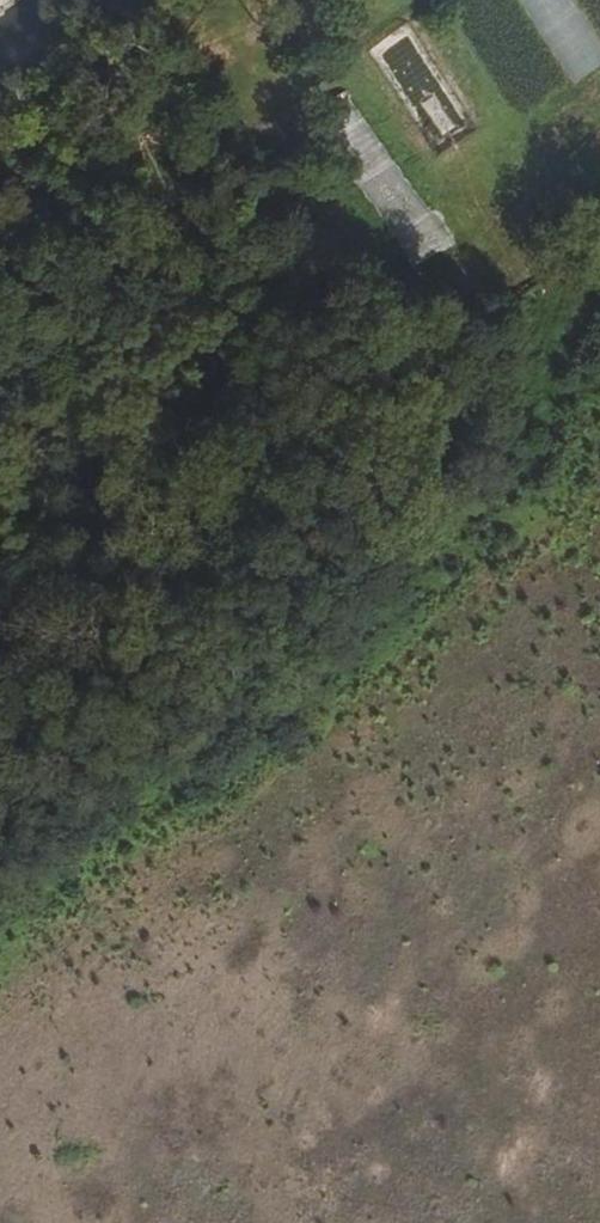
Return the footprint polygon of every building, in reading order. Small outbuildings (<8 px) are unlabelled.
[(459,98),(432,107),(441,136),(468,127),(459,98)]
